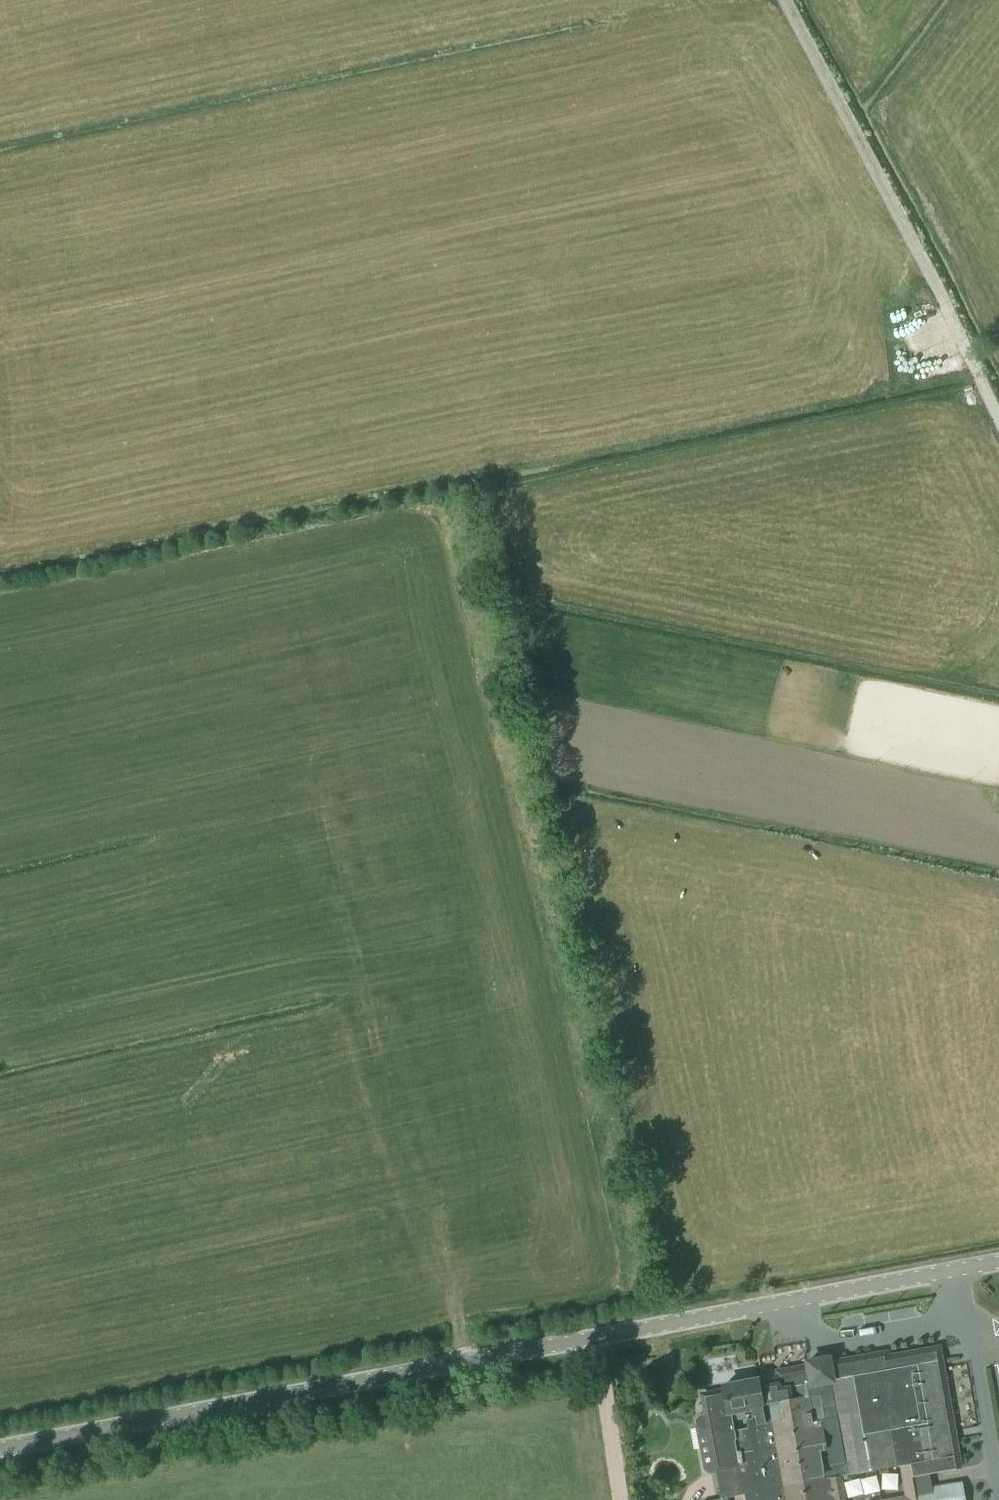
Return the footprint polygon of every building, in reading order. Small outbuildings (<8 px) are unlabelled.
[(911,1476),(959,1468),(940,1362),(877,1374),(875,1362),(829,1370),(831,1382),(784,1390),(781,1378),(765,1381),(767,1388),(760,1390),(759,1382),(725,1388),(726,1395),(707,1399),(710,1416),(703,1417),(699,1419),(697,1422),(696,1425),(697,1427),(700,1430),(704,1430),(711,1429),(724,1498),(744,1495),(745,1499),(768,1499),(759,1451),(777,1448),(784,1487),(780,1488),(782,1499),(834,1499),(830,1479),(894,1467),(888,1432),(890,1431),(896,1468),(910,1465),(911,1476)] [(636,1399),(628,1410),(638,1417),(645,1407),(636,1399)] [(960,1485),(877,1499),(964,1499),(960,1485)]
